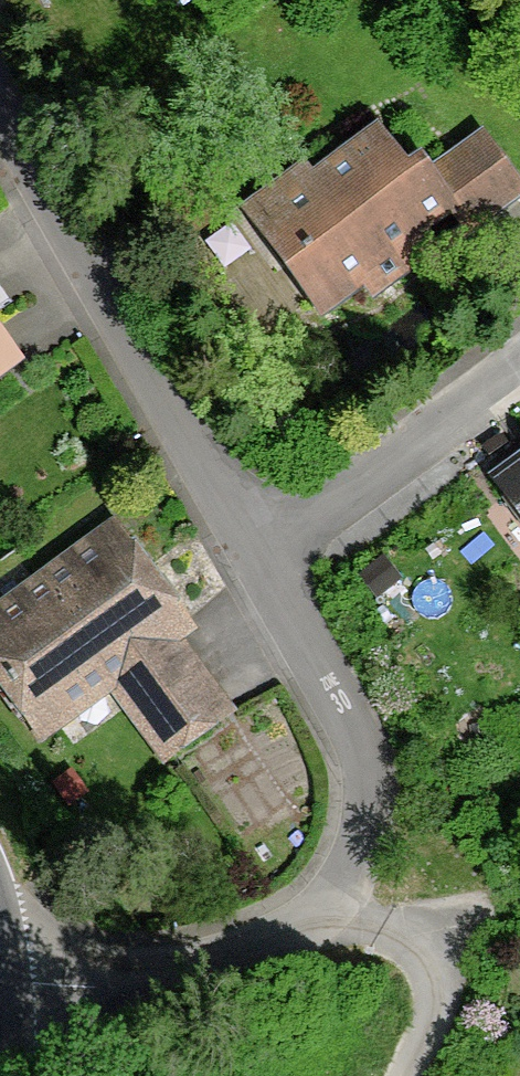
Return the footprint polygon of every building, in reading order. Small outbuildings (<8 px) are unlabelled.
[(476,141),(418,182),(409,169),(396,178),(369,140),(303,185),(295,174),(229,220),(307,331),(450,232),(460,247),(519,205),(476,141)] [(0,364),(0,385),(10,378),(0,364)] [(478,489),(519,546),(519,458),(478,489)] [(103,529),(0,608),(0,720),(33,764),(106,709),(158,777),(227,724),(170,649),(185,638),(103,529)]
